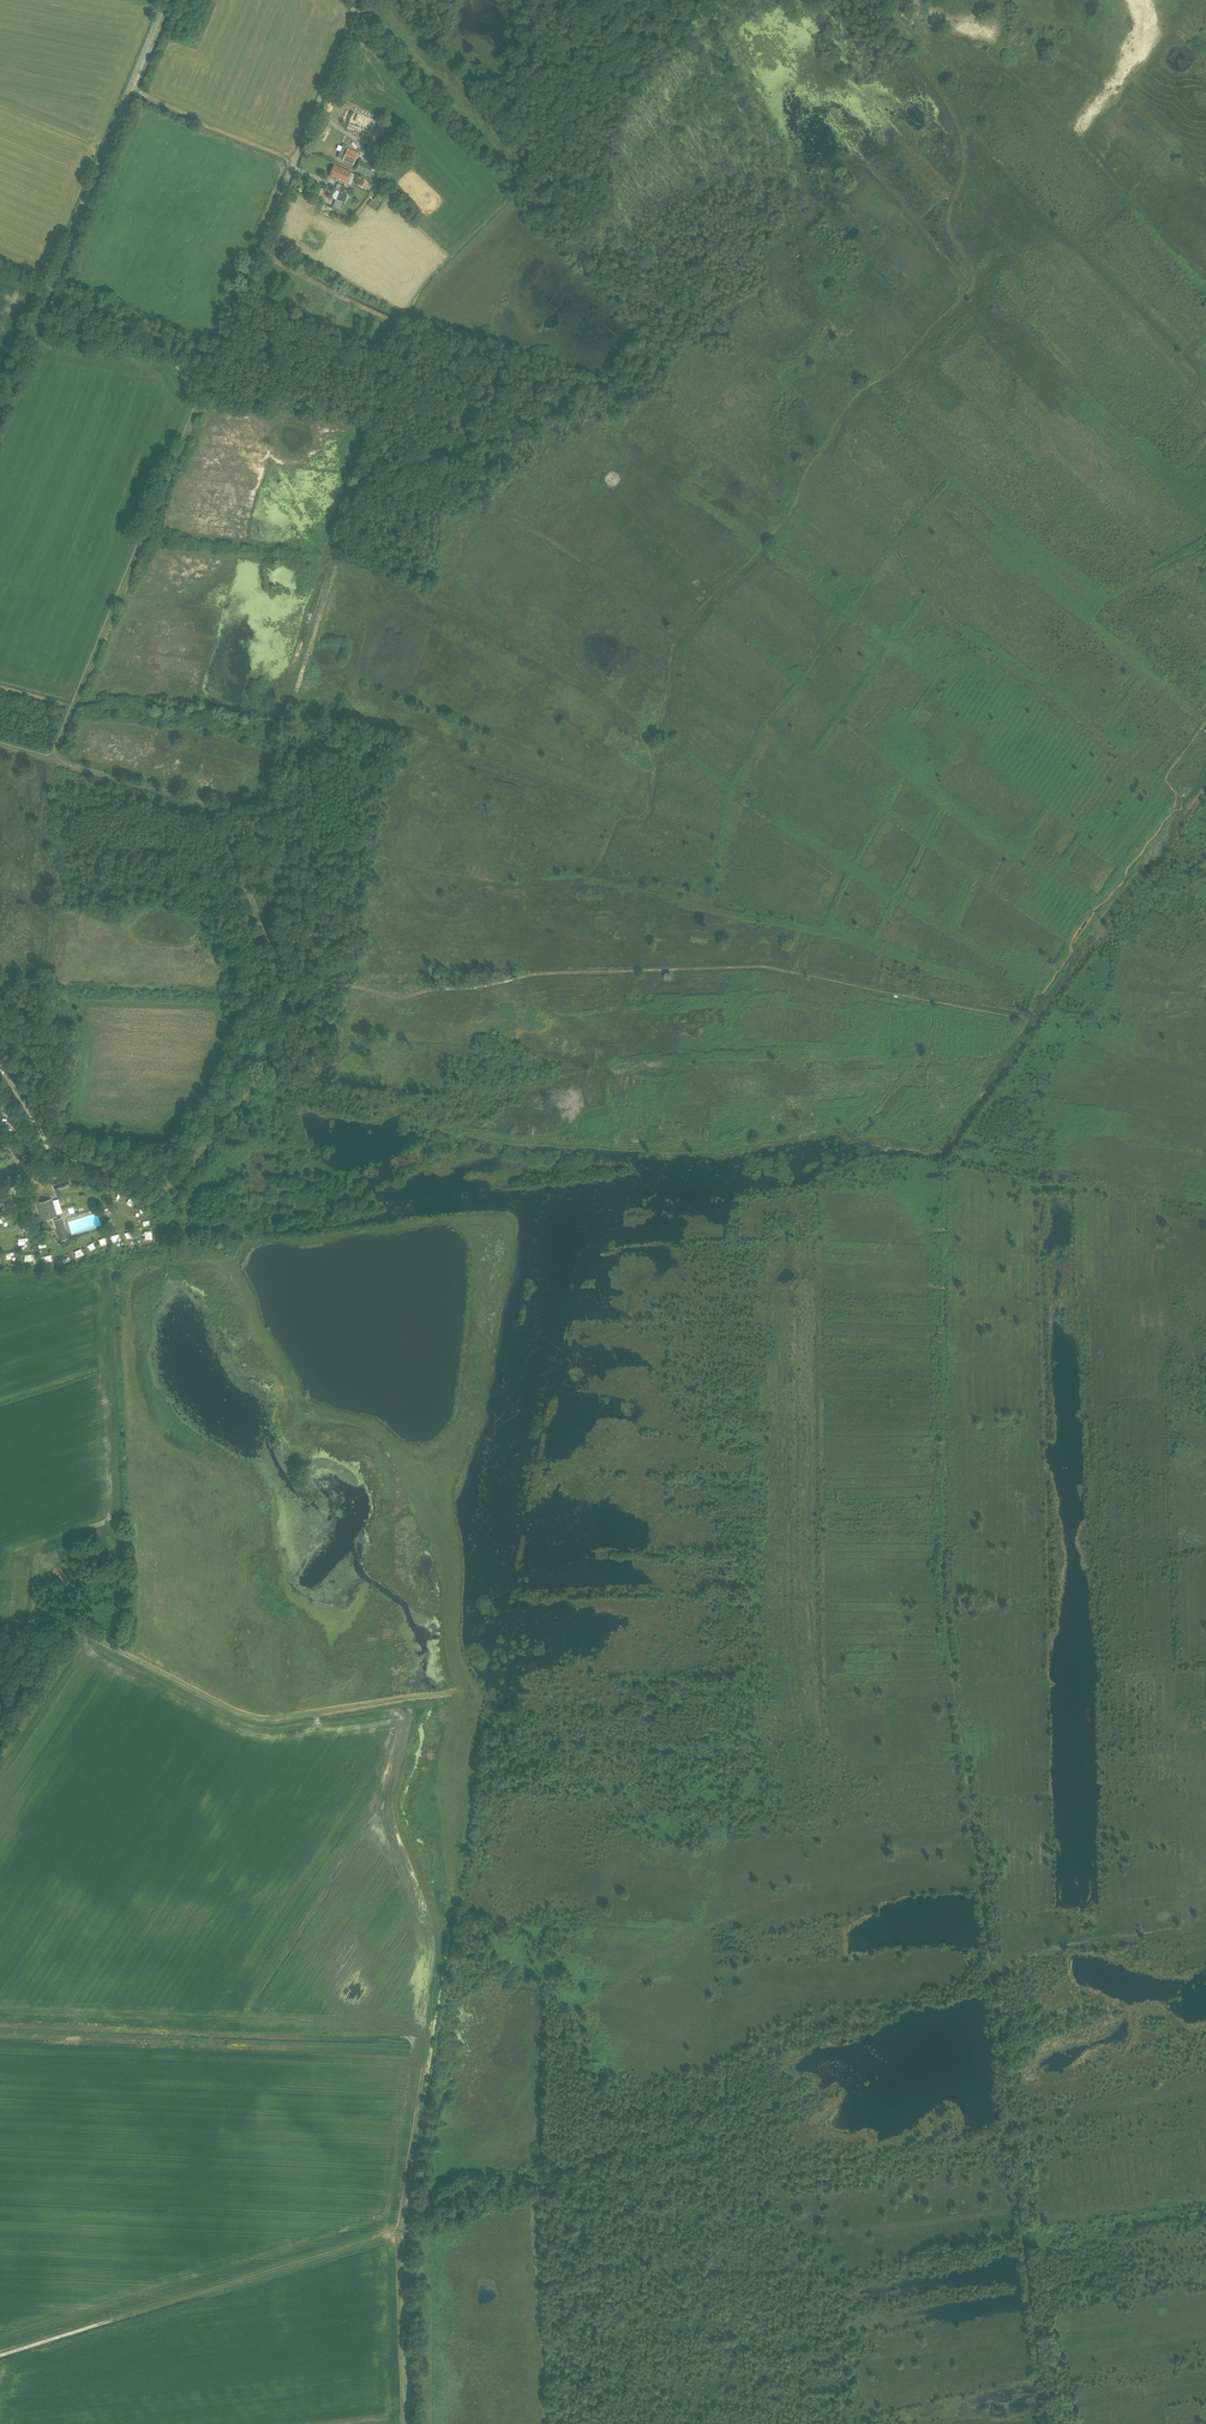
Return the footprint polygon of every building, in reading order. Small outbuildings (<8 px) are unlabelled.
[(367,131),(372,119),(353,112),(348,124),(367,131)] [(380,129),(378,133),(389,137),(391,132),(390,131),(391,127),(380,123),(378,127),(380,128),(380,129)] [(348,148),(343,160),(353,165),(358,153),(348,148)] [(373,167),(360,161),(355,170),(368,177),(373,167)] [(335,165),(329,177),(345,184),(350,172),(335,165)] [(367,182),(363,179),(359,186),(363,188),(367,182)] [(321,198),(325,189),(319,187),(316,196),(321,198)] [(335,190),(332,198),(345,203),(348,195),(335,190)] [(57,1160),(46,1164),(46,1165),(48,1171),(59,1167),(59,1165),(57,1160)] [(65,1169),(49,1175),(54,1189),(70,1183),(65,1169)] [(82,1178),(78,1175),(74,1172),(71,1177),(75,1180),(76,1178),(80,1181),(82,1178)] [(55,1199),(39,1203),(44,1221),(60,1216),(55,1199)] [(63,1219),(55,1221),(62,1242),(69,1240),(63,1219)] [(101,1247),(108,1245),(107,1239),(100,1240),(101,1247)]
